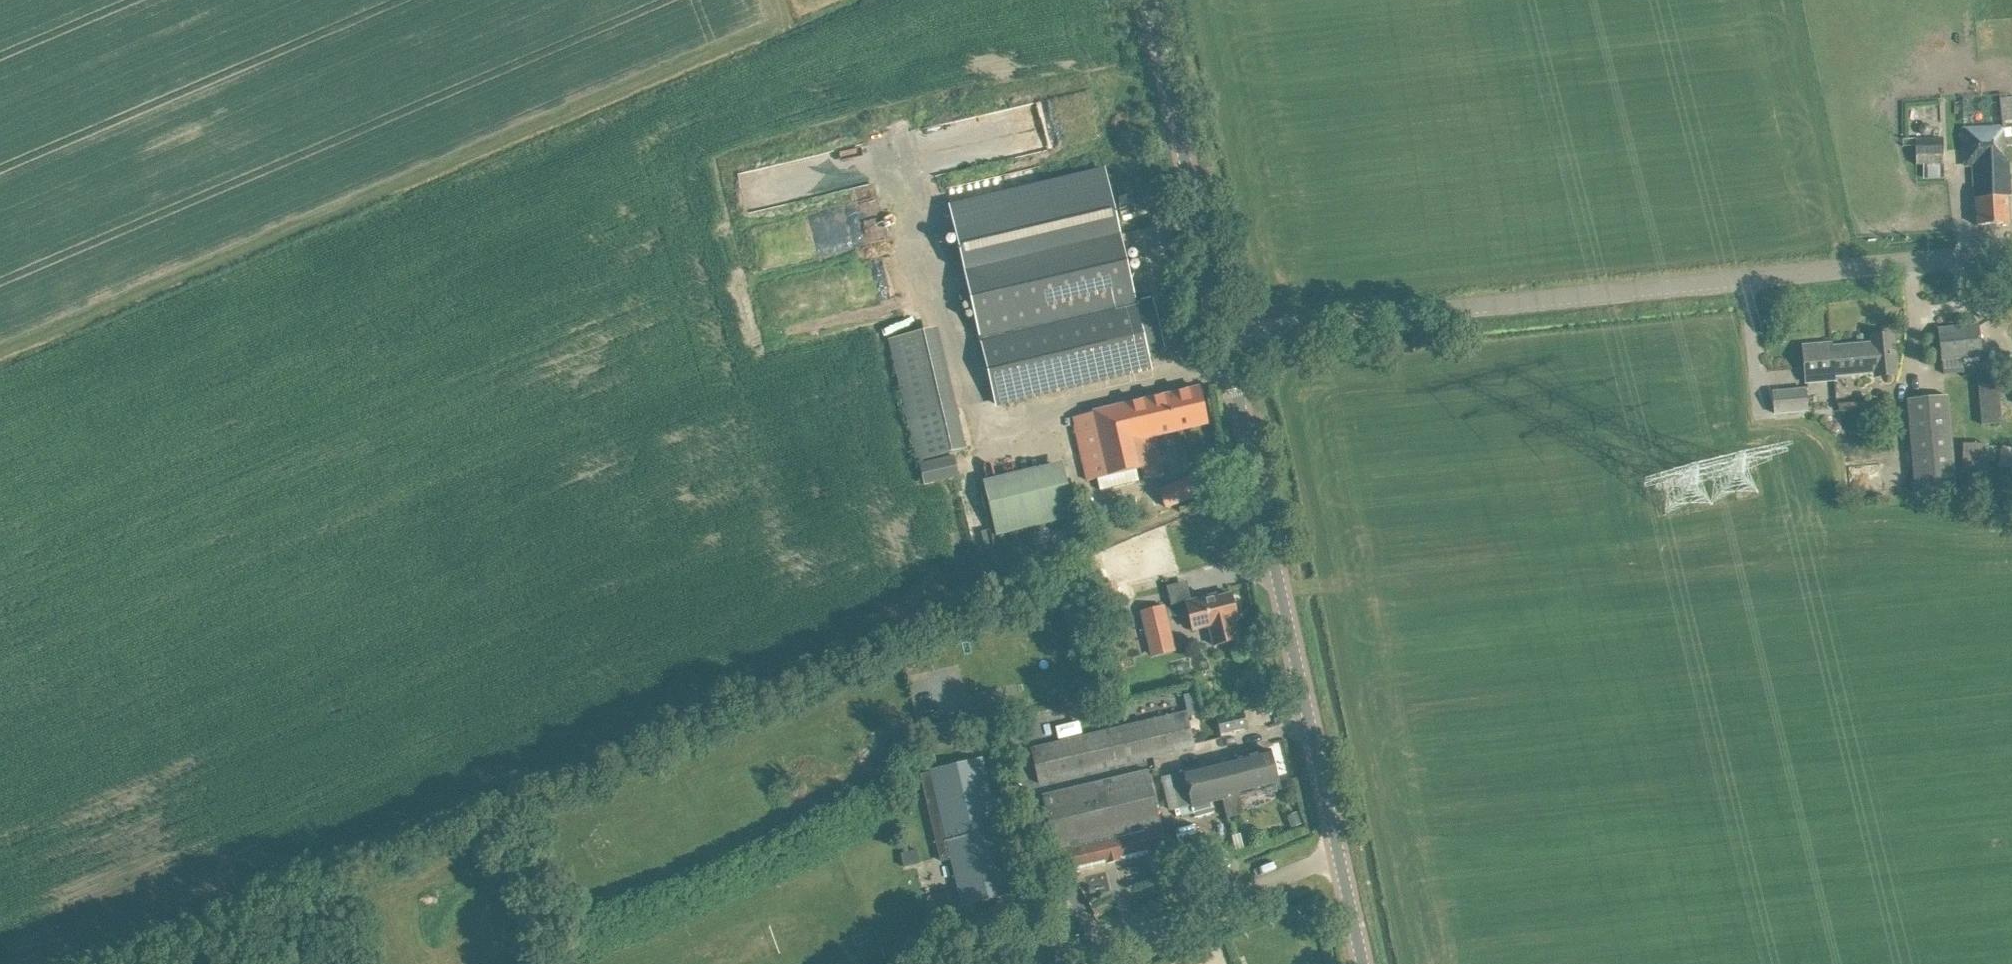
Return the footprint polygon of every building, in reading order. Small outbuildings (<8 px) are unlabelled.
[(2002,119),(2002,127),(1964,131),(1964,139),(1965,165),(1973,165),(1977,225),(2009,224),(2008,196),(2009,196),(2004,146),(2011,145),(2011,98),(2000,98),(2002,119)] [(1915,137),(1915,145),(1916,165),(1943,164),(1943,136),(1915,137)] [(1104,170),(949,207),(964,269),(980,339),(995,403),(1132,371),(1151,366),(1148,351),(1164,347),(1152,298),(1136,302),(1119,232),(1104,170)] [(1982,356),(1978,324),(1938,328),(1942,361),(1944,374),(1964,372),(1962,358),(1982,356)] [(937,328),(888,340),(917,461),(966,450),(937,328)] [(1834,376),(1879,372),(1879,380),(1897,378),(1893,334),(1870,336),(1871,343),(1831,347),(1831,343),(1834,380),(1834,376)] [(1834,380),(1831,343),(1802,345),(1806,383),(1834,380)] [(1998,372),(1977,374),(1982,425),(2003,423),(1998,372)] [(1155,435),(1207,423),(1199,388),(1075,416),(1089,480),(1162,463),(1155,435)] [(1805,389),(1773,392),(1775,414),(1807,411),(1805,389)] [(1946,396),(1908,400),(1917,493),(1954,489),(1946,396)] [(1988,446),(1963,445),(1963,469),(1988,469),(1988,446)] [(2011,465),(2011,447),(2004,446),(2003,464),(2011,465)] [(1064,471),(983,490),(994,536),(1075,517),(1064,471)] [(1170,509),(1204,495),(1196,474),(1161,488),(1170,509)] [(1116,581),(1093,586),(1097,608),(1121,603),(1116,581)] [(1233,620),(1237,619),(1236,616),(1238,615),(1240,613),(1238,606),(1235,604),(1234,605),(1231,594),(1216,598),(1216,595),(1186,602),(1193,630),(1209,626),(1214,646),(1238,640),(1233,620)] [(1170,605),(1164,607),(1167,620),(1173,619),(1170,605)] [(1164,607),(1140,612),(1151,654),(1174,648),(1167,620),(1164,607)] [(1125,662),(1118,664),(1120,674),(1127,672),(1125,662)] [(1248,727),(1244,711),(1217,717),(1221,734),(1248,727)] [(1194,747),(1186,712),(1127,726),(1135,761),(1194,747)] [(1039,784),(1135,761),(1127,726),(1031,748),(1039,784)] [(1279,785),(1270,750),(1183,772),(1164,777),(1172,811),(1180,809),(1191,806),(1192,807),(1279,785)] [(992,758),(982,760),(982,759),(930,771),(930,773),(921,775),(941,861),(950,859),(962,905),(983,900),(985,908),(995,906),(992,898),(1014,892),(1004,853),(1014,851),(992,758)] [(1166,850),(1147,771),(1042,795),(1055,850),(1058,854),(1059,854),(1070,873),(1166,850)] [(1191,806),(1180,809),(1182,817),(1193,814),(1192,807),(1191,806)] [(1297,815),(1286,819),(1290,832),(1301,828),(1297,815)] [(1047,868),(1037,874),(1042,883),(1048,879),(1046,877),(1050,875),(1047,868)]
